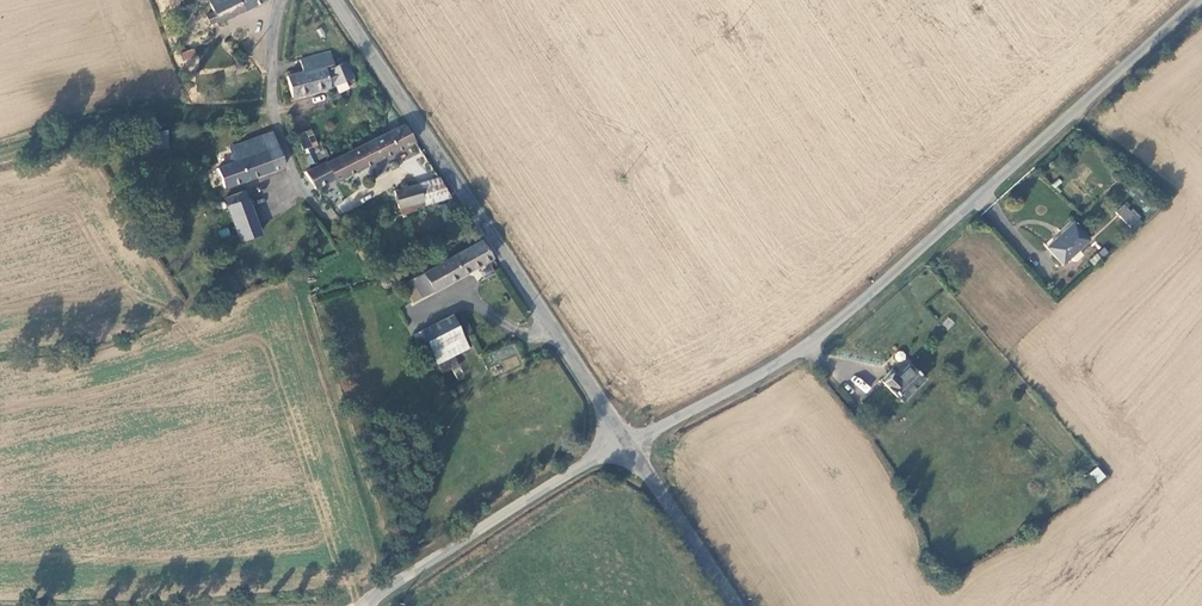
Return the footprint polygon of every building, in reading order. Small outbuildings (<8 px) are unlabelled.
[(213,11),(206,14),(210,23),(218,20),(219,22),(268,0),(209,0),(213,11)] [(192,48),(180,52),(185,67),(197,63),(192,48)] [(302,61),(304,72),(334,65),(331,51),(302,61)] [(350,77),(343,62),(334,65),(304,72),(288,76),(293,96),(330,88),(330,84),(350,77)] [(415,143),(403,125),(367,142),(376,160),(415,143)] [(304,132),(293,135),(297,151),(308,147),(304,132)] [(283,166),(271,133),(226,148),(232,162),(215,168),(222,187),(283,166)] [(367,142),(304,173),(306,176),(314,188),(334,180),(376,160),(367,142)] [(313,153),(304,156),(306,164),(316,161),(313,153)] [(425,205),(450,196),(439,178),(417,185),(424,202),(425,205)] [(314,188),(320,197),(337,188),(334,180),(314,188)] [(404,210),(424,202),(417,185),(397,193),(404,210)] [(223,199),(239,240),(258,233),(243,191),(223,199)] [(1116,216),(1132,228),(1140,220),(1122,208),(1116,216)] [(1062,265),(1089,241),(1073,224),(1048,249),(1062,265)] [(422,297),(491,258),(480,241),(410,279),(422,297)] [(410,251),(388,261),(392,269),(413,258),(410,251)] [(422,331),(433,351),(462,337),(451,316),(422,331)] [(414,335),(424,355),(433,351),(422,331),(414,335)] [(433,351),(439,363),(469,349),(462,337),(433,351)] [(450,360),(441,364),(445,373),(454,369),(450,360)] [(895,378),(890,374),(881,382),(901,402),(924,381),(908,364),(895,378)] [(1097,466),(1089,473),(1098,483),(1107,476),(1097,466)]
